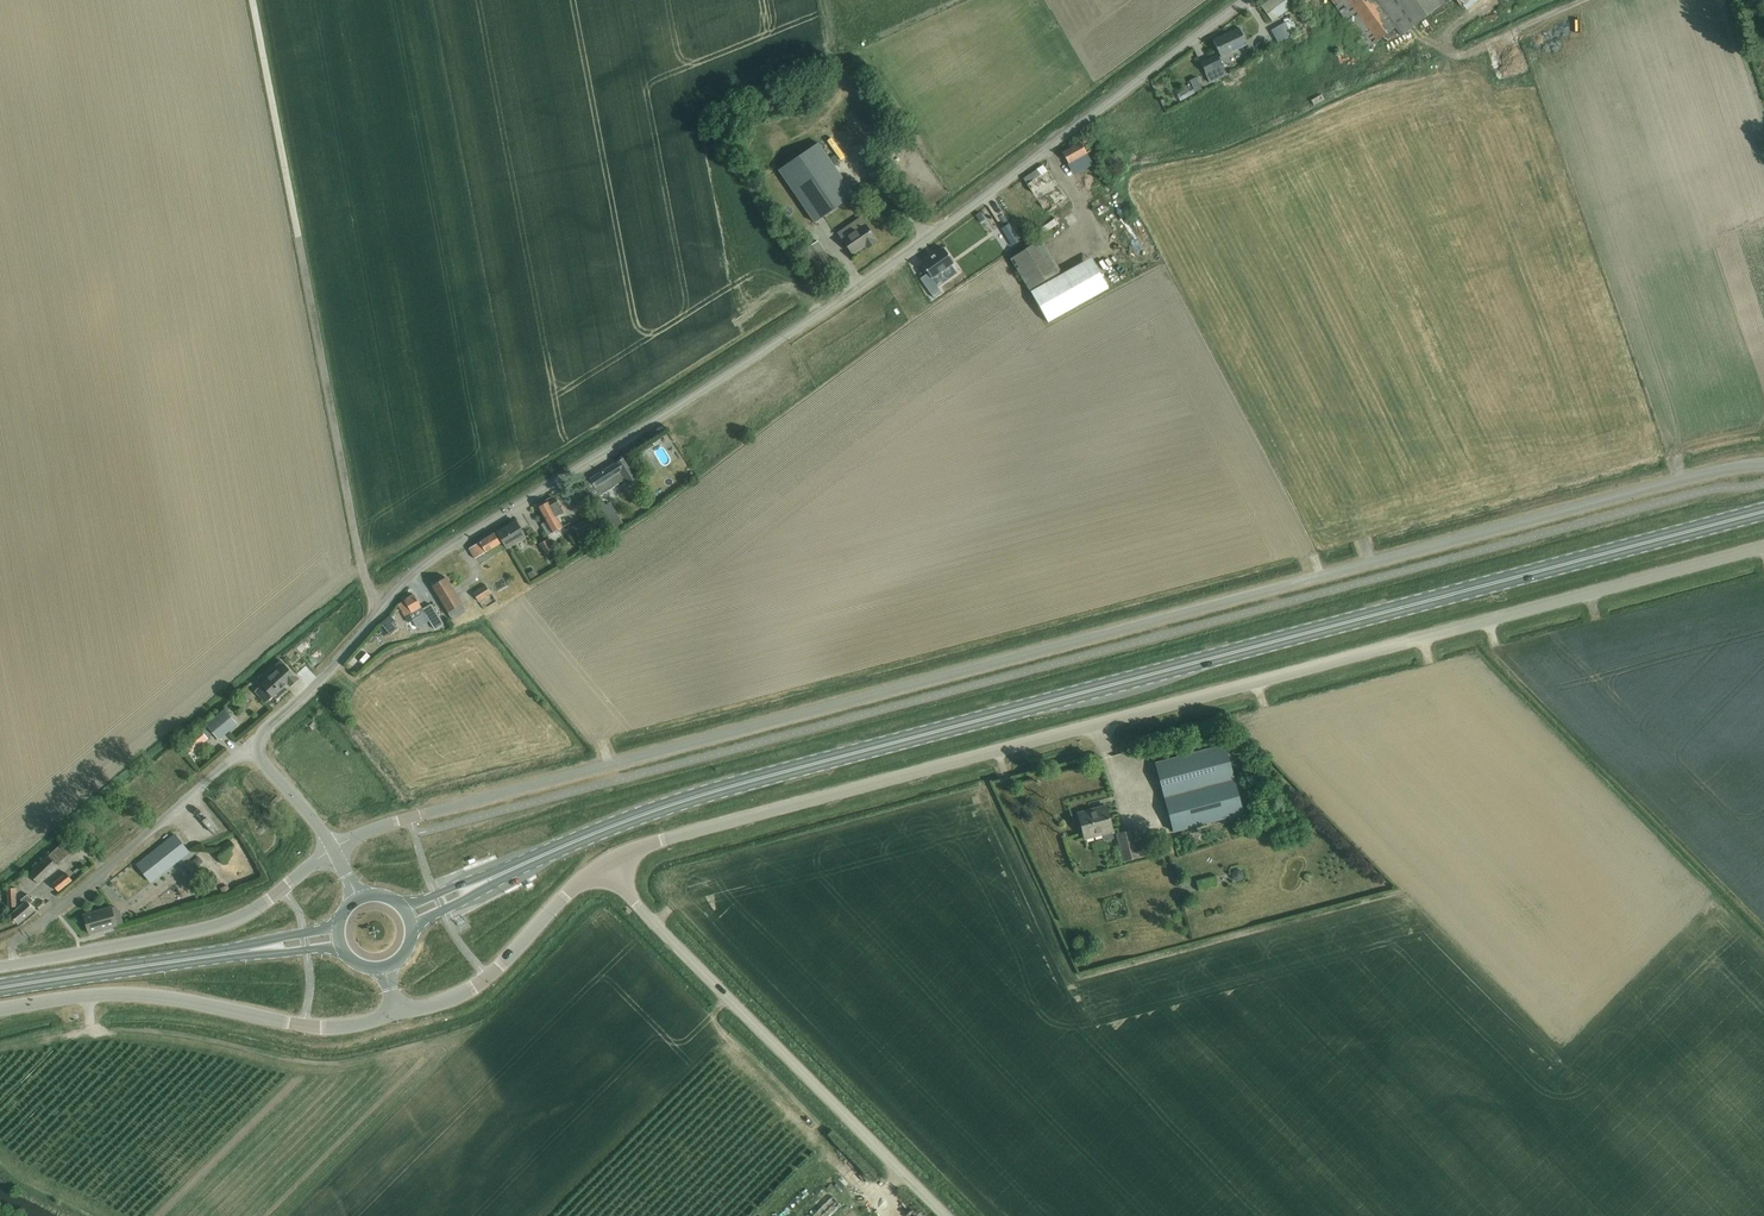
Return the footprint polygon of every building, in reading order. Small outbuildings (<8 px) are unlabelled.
[(1260,6),(1271,22),(1291,7),(1285,0),(1267,0),(1260,6)] [(1367,48),(1394,27),(1400,35),(1447,0),(1332,0),(1367,48)] [(1285,21),(1271,29),(1278,41),(1292,33),(1285,21)] [(1220,56),(1246,45),(1239,29),(1213,40),(1220,56)] [(1227,74),(1218,55),(1200,62),(1210,82),(1227,74)] [(1199,91),(1206,87),(1199,75),(1192,79),(1199,91)] [(1080,141),(1062,152),(1068,162),(1068,163),(1081,156),(1086,153),(1080,141)] [(779,169),(815,222),(854,195),(818,142),(779,169)] [(1051,170),(1031,182),(1056,222),(1067,215),(1062,207),(1071,202),(1051,170)] [(991,235),(1007,223),(994,206),(978,217),(991,235)] [(1010,244),(1018,239),(1009,223),(1002,228),(1010,244)] [(868,248),(877,242),(865,224),(842,239),(852,254),(865,245),(868,248)] [(1017,254),(1010,259),(1016,268),(1017,269),(1017,270),(1029,289),(1029,290),(1030,292),(1041,286),(1051,280),(1062,274),(1053,259),(1047,249),(1041,239),(1022,251),(1017,254)] [(820,273),(832,265),(817,241),(805,249),(820,273)] [(928,273),(920,279),(927,288),(934,298),(936,297),(942,293),(936,284),(932,278),(940,272),(954,263),(943,248),(936,253),(921,263),(928,273)] [(970,257),(967,260),(974,271),(978,268),(970,257)] [(1041,286),(1030,292),(1048,322),(1108,288),(1097,268),(1091,258),(1071,269),(1062,274),(1051,280),(1041,286)] [(584,483),(583,484),(592,499),(598,496),(610,489),(618,483),(623,480),(627,486),(637,479),(624,457),(608,468),(584,483)] [(555,498),(546,503),(538,507),(546,521),(542,523),(549,535),(552,533),(561,528),(554,516),(562,512),(555,498)] [(603,505),(600,507),(613,528),(621,522),(608,502),(603,505)] [(505,549),(524,538),(514,522),(496,533),(505,549)] [(493,534),(473,546),(468,550),(474,559),(478,556),(499,543),(493,534)] [(547,540),(548,539),(548,538),(538,544),(545,555),(553,550),(547,540)] [(528,574),(531,579),(539,574),(535,569),(528,574)] [(496,580),(501,590),(511,585),(506,575),(496,580)] [(450,620),(465,611),(445,578),(430,587),(450,620)] [(484,585),(472,593),(478,602),(490,594),(484,585)] [(397,605),(405,617),(408,622),(412,619),(417,628),(425,622),(429,620),(431,622),(435,628),(435,630),(437,628),(443,624),(440,620),(435,611),(431,604),(425,608),(423,609),(420,605),(414,595),(397,605)] [(387,618),(381,624),(390,635),(397,629),(393,624),(396,621),(390,616),(387,618)] [(279,669),(261,685),(269,693),(262,700),(265,703),(265,704),(272,697),(288,683),(291,687),(298,680),(281,661),(276,666),(279,669)] [(243,690),(239,694),(243,698),(247,695),(243,690)] [(225,709),(206,725),(219,740),(238,724),(225,709)] [(182,744),(190,754),(208,739),(200,729),(182,744)] [(1173,832),(1243,814),(1225,745),(1155,763),(1173,832)] [(1085,839),(1113,832),(1106,806),(1095,809),(1096,812),(1079,817),(1085,839)] [(1132,830),(1117,834),(1124,861),(1150,854),(1147,842),(1136,845),(1132,830)] [(39,864),(29,874),(34,879),(39,884),(41,882),(58,866),(79,846),(68,835),(48,855),(39,864)] [(161,845),(146,857),(148,859),(161,875),(176,863),(189,853),(181,843),(175,835),(161,845)] [(238,851),(231,842),(219,852),(227,861),(238,851)] [(204,863),(200,866),(192,857),(180,867),(192,881),(208,867),(204,863)] [(72,869),(75,874),(84,866),(80,861),(72,869)] [(1232,875),(1233,879),(1236,881),(1240,880),(1243,877),(1242,872),(1238,870),(1234,871),(1232,875)] [(66,873),(53,884),(59,891),(72,880),(66,873)] [(1199,878),(1201,888),(1219,885),(1217,876),(1199,878)] [(228,886),(221,888),(223,894),(230,892),(228,886)] [(9,908),(17,907),(16,888),(8,888),(9,908)] [(24,904),(10,915),(14,920),(18,924),(18,925),(35,910),(31,905),(30,904),(33,901),(34,901),(33,901),(32,899),(28,894),(21,901),(24,904)] [(42,901),(36,906),(40,910),(45,905),(42,901)] [(84,915),(84,916),(87,925),(89,934),(90,934),(104,929),(116,926),(117,926),(117,925),(115,918),(112,909),(112,908),(112,907),(111,907),(84,915)] [(841,1185),(835,1191),(837,1194),(844,1188),(841,1185)] [(814,1215),(835,1215),(845,1206),(836,1196),(814,1215)]
